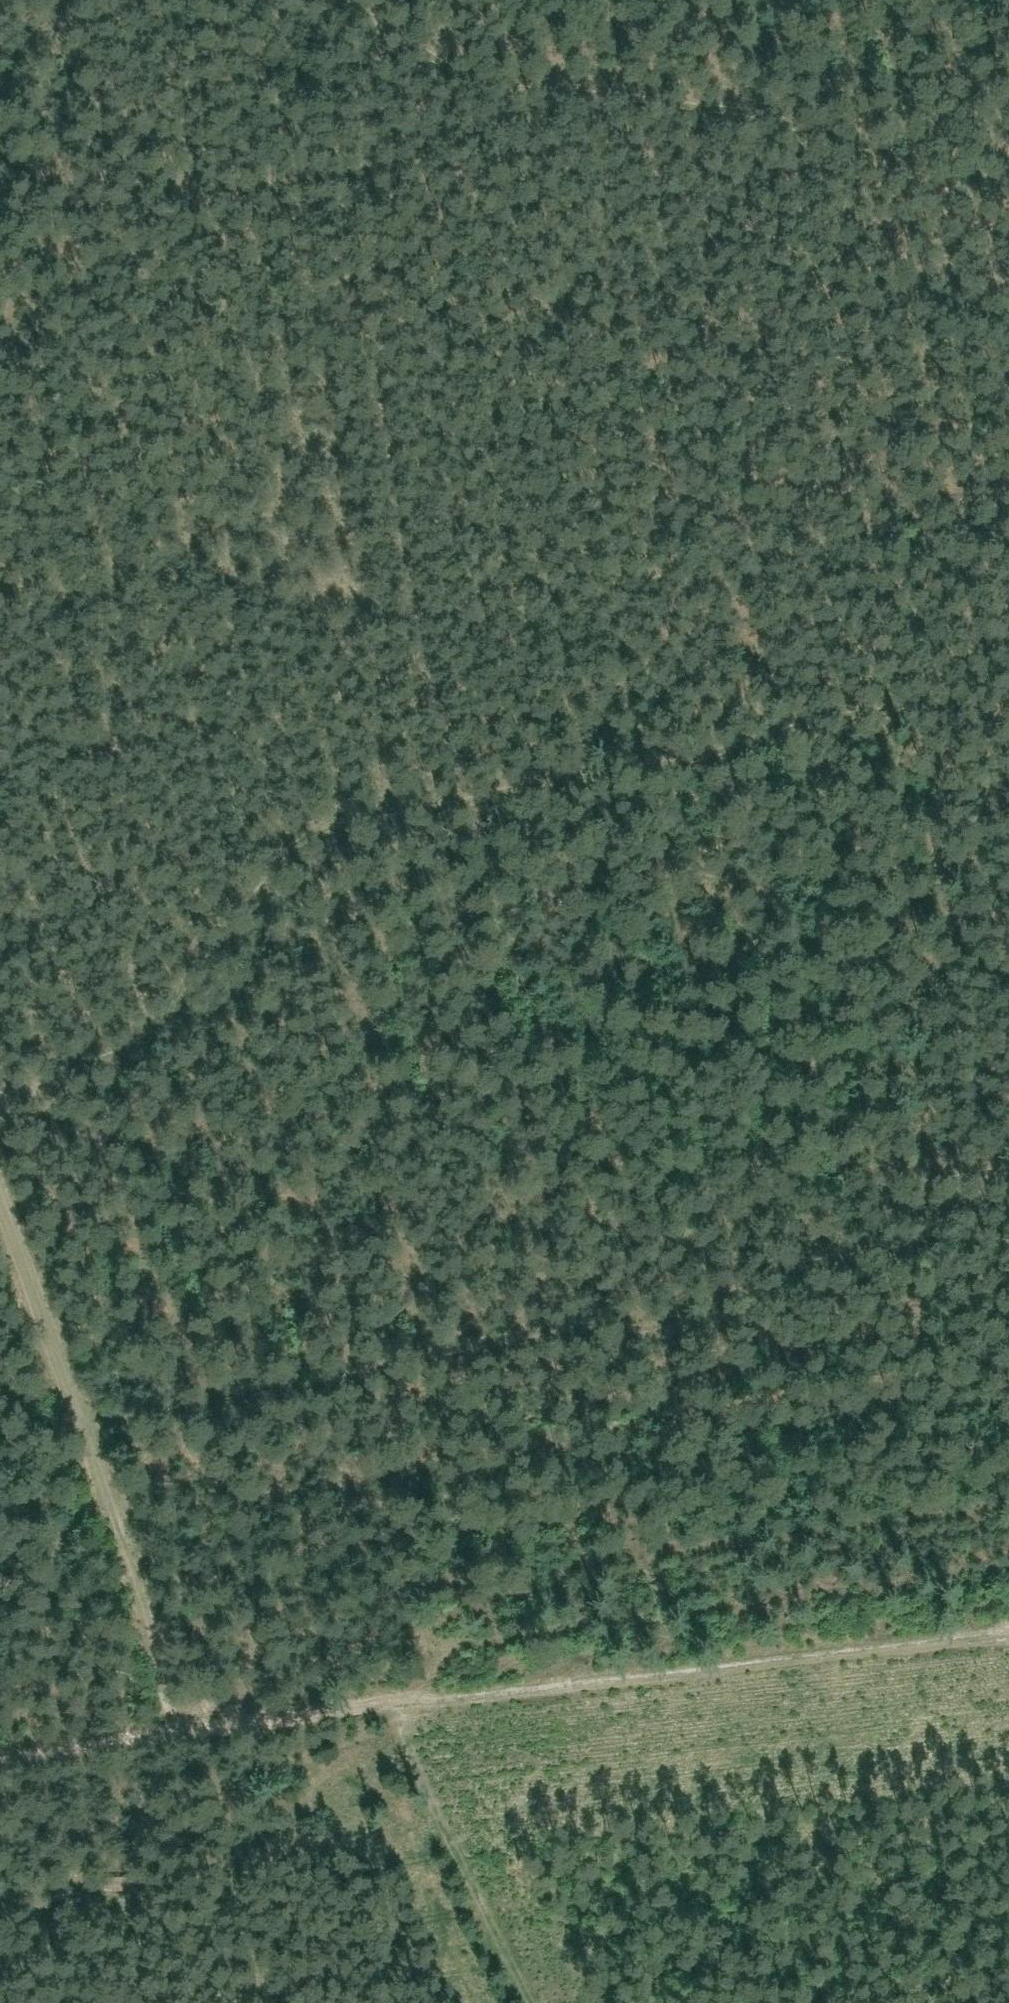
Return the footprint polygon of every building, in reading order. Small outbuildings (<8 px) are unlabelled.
[(116,1889),(132,1888),(131,1875),(115,1876),(116,1889)]
